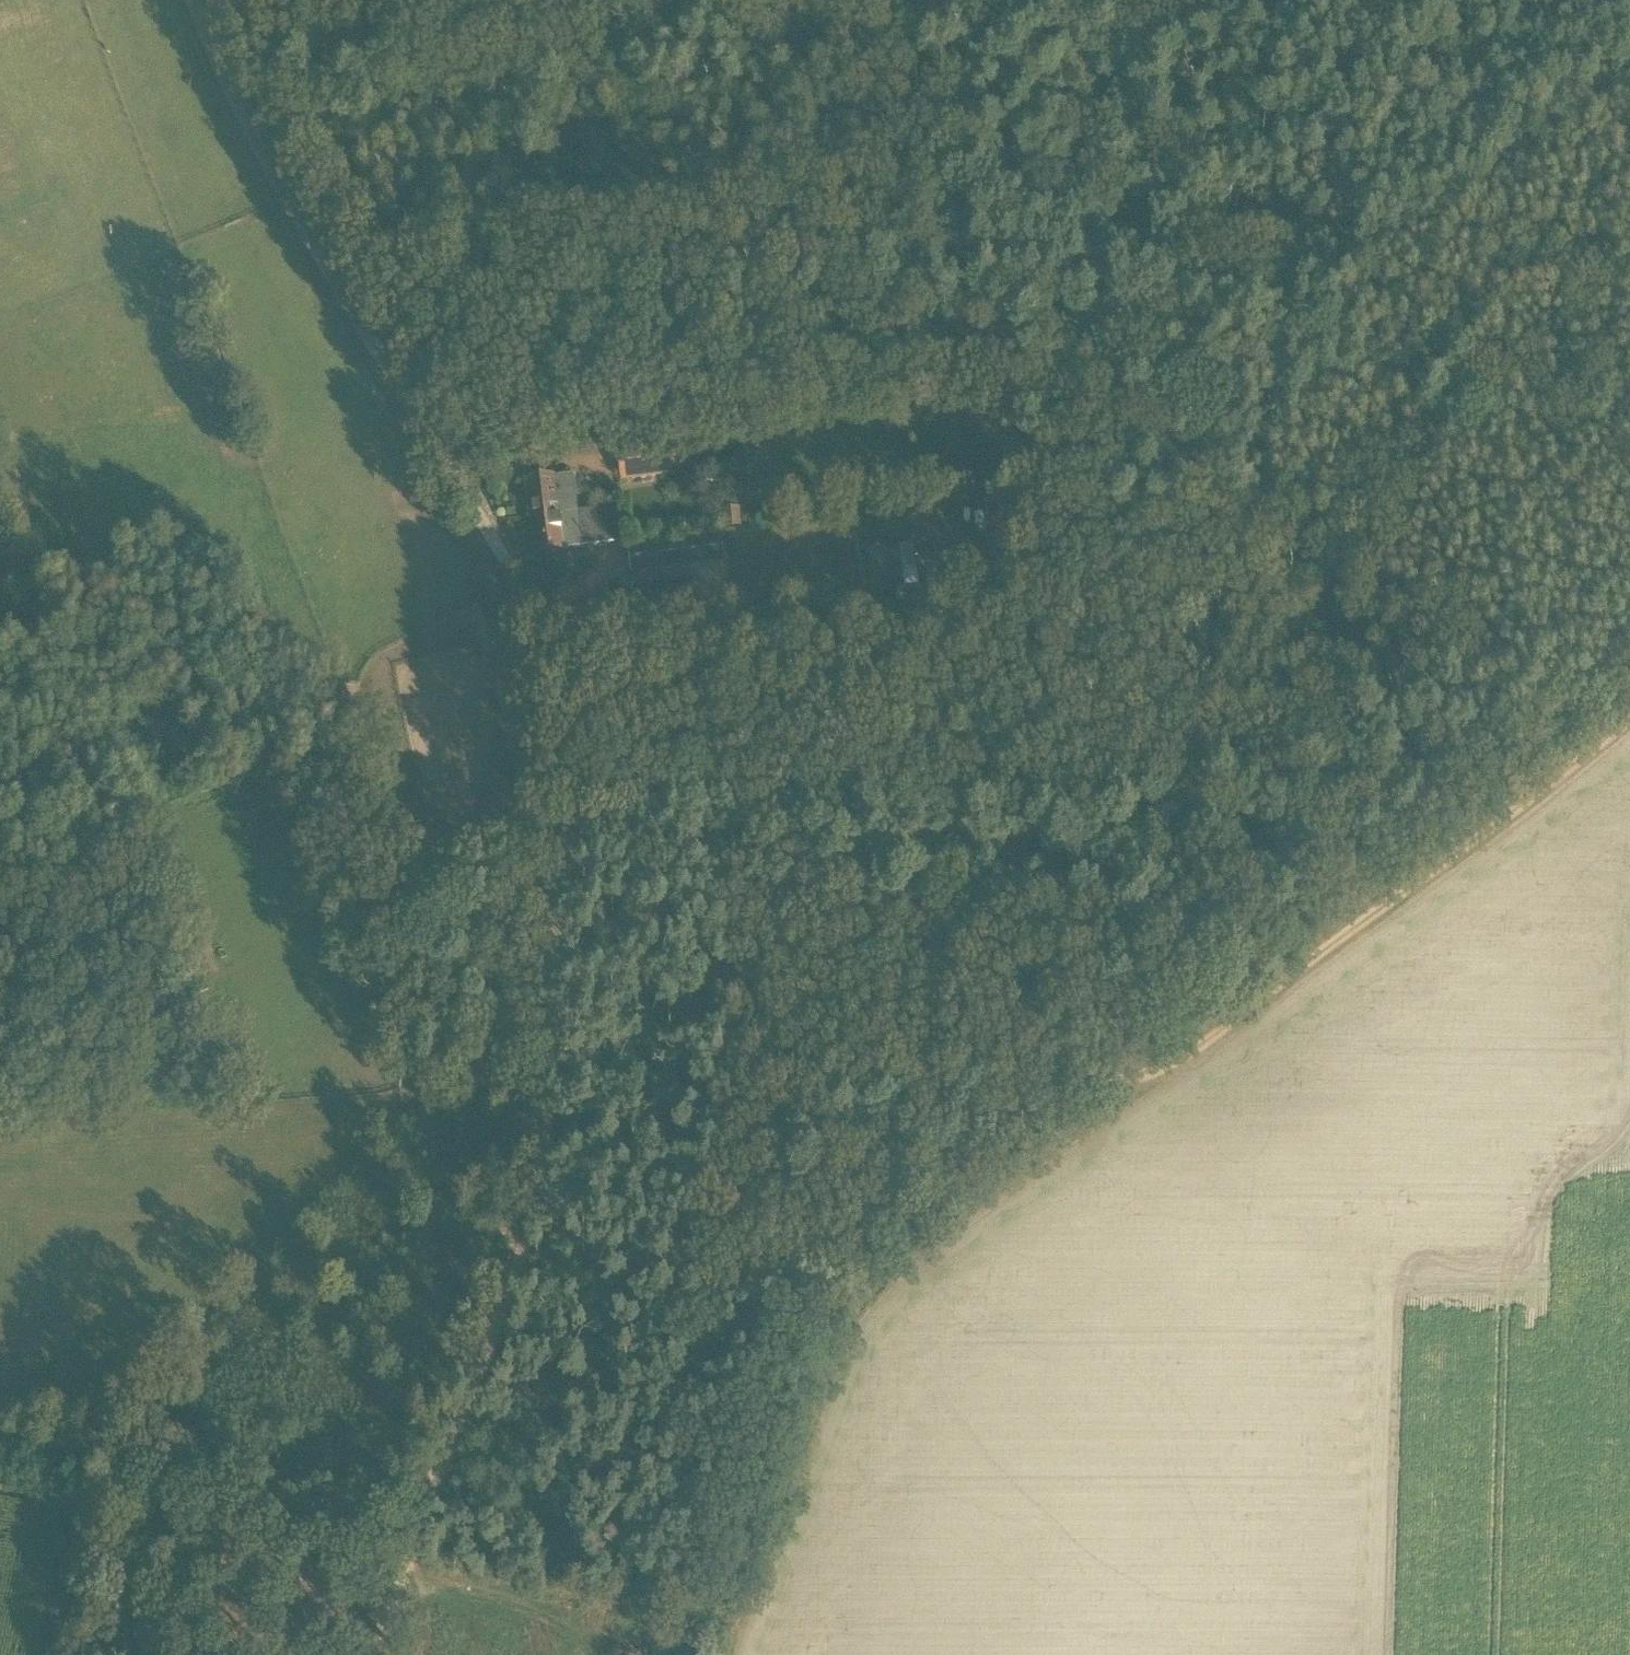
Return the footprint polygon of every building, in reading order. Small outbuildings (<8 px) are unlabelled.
[(647,441),(637,442),(635,421),(617,423),(619,444),(624,483),(679,476),(675,442),(648,446),(647,441)] [(580,515),(580,513),(575,475),(527,482),(531,521),(580,515)] [(565,549),(625,541),(621,507),(580,513),(580,515),(531,521),(536,554),(565,551),(565,549)] [(722,530),(742,528),(740,509),(720,511),(722,530)] [(675,568),(674,566),(725,561),(723,540),(629,550),(632,573),(675,568)] [(887,550),(865,553),(872,595),(893,592),(887,550)]
